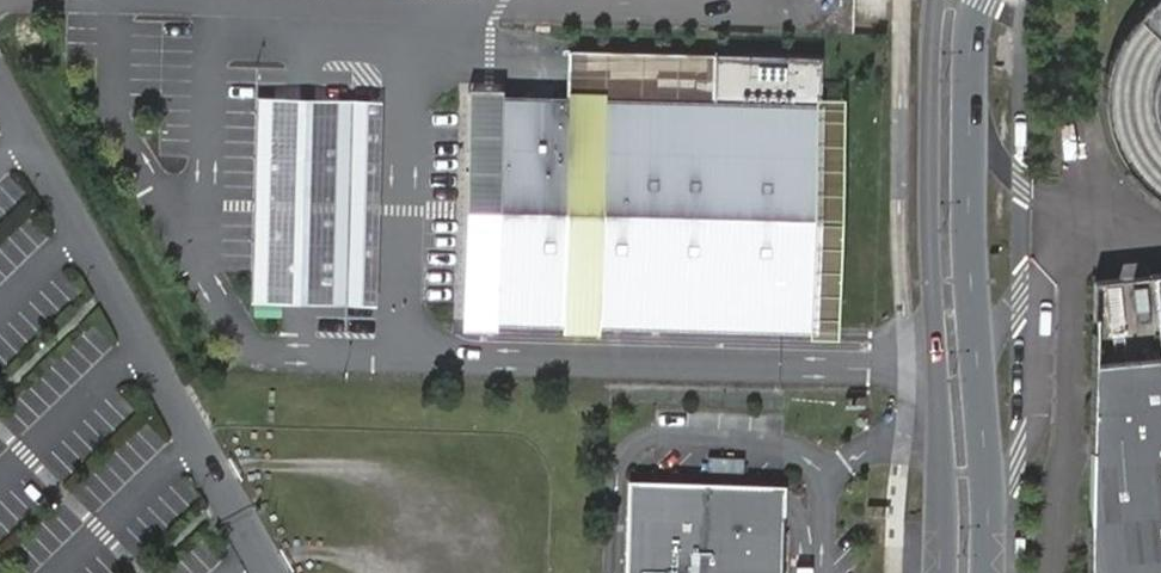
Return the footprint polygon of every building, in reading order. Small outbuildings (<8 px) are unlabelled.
[(1141,19),(1126,37),(1112,62),(1107,93),(1111,120),(1117,145),(1132,171),(1149,191),(1160,199),(1160,0),(1141,19)] [(712,54),(569,50),(567,99),(711,103),(712,54)] [(821,57),(712,54),(711,103),(567,99),(502,97),(499,97),(497,190),(473,189),(472,227),(496,227),(493,330),(496,330),(814,338),(821,57)] [(502,88),(468,88),(461,338),(495,339),(496,330),(493,330),(496,227),(472,227),(473,189),(497,190),(499,97),(502,97),(502,88)] [(383,100),(256,97),(250,302),(254,302),(277,302),(377,305),(383,100)] [(276,316),(277,302),(254,302),(254,315),(276,316)] [(1108,366),(1103,572),(1160,572),(1160,360),(1108,366)] [(782,516),(783,481),(627,478),(625,572),(658,572),(659,514),(665,508),(669,507),(671,508),(676,512),(681,512),(685,506),(690,502),(764,506),(769,509),(771,511),(771,516),(782,516)] [(658,572),(780,572),(782,516),(771,516),(771,511),(769,509),(764,506),(690,502),(685,506),(681,512),(676,512),(671,508),(669,507),(665,508),(659,514),(658,572)]
